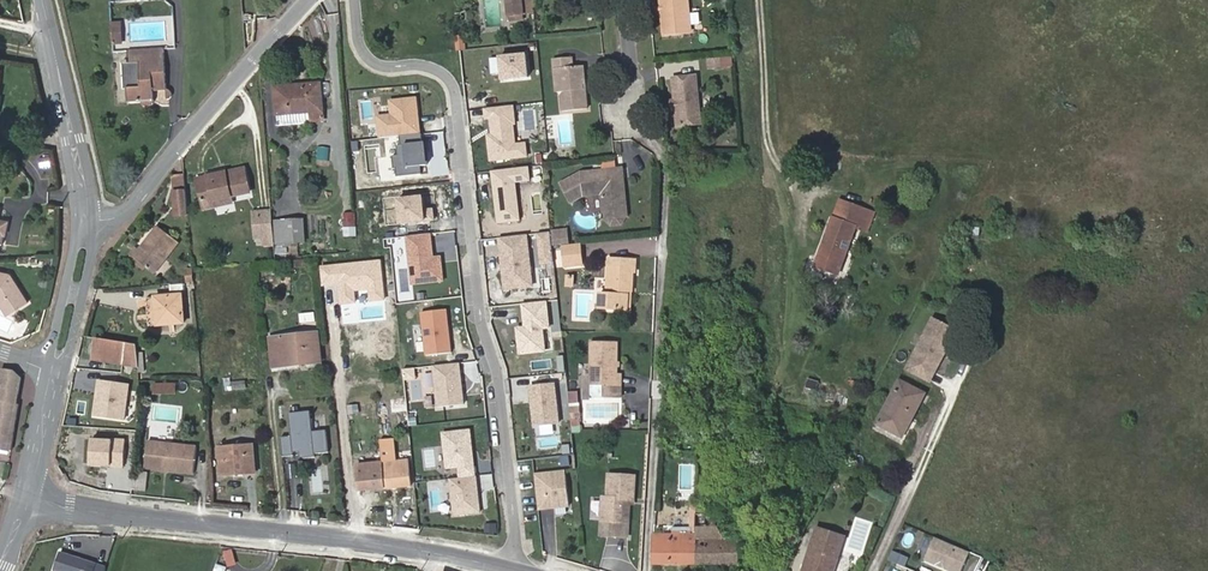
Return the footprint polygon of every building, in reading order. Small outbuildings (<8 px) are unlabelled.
[(513,5),(509,5),(510,21),(524,19),(523,13),(522,1),(522,0),(513,0),(513,5)] [(531,0),(528,0),(522,1),(523,13),(533,12),(531,0)] [(686,0),(660,0),(663,33),(689,30),(686,0)] [(112,23),(114,45),(123,45),(121,23),(112,23)] [(888,35),(890,46),(916,43),(914,32),(888,35)] [(514,59),(529,58),(528,45),(513,46),(514,59)] [(168,91),(165,48),(129,51),(130,64),(140,63),(142,88),(128,89),(129,103),(142,103),(142,104),(144,106),(145,107),(147,107),(149,107),(151,106),(152,105),(153,104),(154,102),(154,101),(154,92),(168,91)] [(441,64),(450,63),(449,50),(440,51),(441,64)] [(560,79),(564,83),(565,93),(565,94),(563,97),(564,112),(589,110),(585,67),(574,68),(574,58),(554,59),(556,79),(560,79)] [(722,67),(721,58),(709,59),(710,68),(722,67)] [(142,88),(140,63),(130,64),(124,64),(126,89),(128,89),(142,88)] [(677,125),(699,123),(695,76),(673,78),(675,101),(676,109),(677,125)] [(556,79),(557,93),(565,93),(564,83),(560,79),(556,79)] [(324,120),(321,84),(275,87),(277,114),(311,112),(311,121),(324,120)] [(311,121),(311,112),(277,114),(278,124),(311,121)] [(38,157),(39,166),(50,165),(49,156),(38,157)] [(214,206),(213,200),(231,195),(251,191),(246,167),(227,172),(222,173),(221,170),(207,173),(208,176),(198,178),(204,209),(214,206)] [(602,194),(604,212),(626,210),(625,200),(622,197),(621,189),(624,188),(622,169),(581,173),(561,183),(570,202),(584,195),(602,194)] [(175,192),(186,191),(185,174),(173,175),(175,192)] [(177,216),(189,215),(186,191),(175,192),(177,216)] [(231,195),(213,200),(214,206),(233,202),(231,195)] [(840,199),(834,217),(840,220),(847,202),(840,199)] [(830,244),(826,253),(821,251),(815,265),(838,275),(857,227),(868,231),(875,212),(847,202),(840,220),(834,217),(824,242),(830,244)] [(262,237),(263,244),(274,243),(272,221),(271,210),(254,212),(256,237),(262,237)] [(621,224),(626,216),(626,210),(604,212),(604,219),(611,225),(621,224)] [(356,226),(356,212),(344,212),(345,227),(356,226)] [(3,243),(5,234),(6,234),(9,221),(0,219),(0,242),(3,243)] [(305,241),(303,219),(272,221),(274,243),(305,241)] [(136,248),(131,254),(155,273),(178,243),(157,227),(139,250),(136,248)] [(567,243),(566,233),(551,234),(552,244),(567,243)] [(824,242),(821,251),(826,253),(830,244),(824,242)] [(581,264),(579,243),(561,245),(563,266),(581,264)] [(628,310),(629,290),(631,290),(632,272),(636,272),(637,258),(609,257),(608,294),(601,294),(600,309),(628,310)] [(2,305),(7,315),(28,303),(11,273),(0,271),(0,302),(1,301),(3,304),(2,305)] [(182,295),(155,297),(158,326),(185,323),(182,295)] [(322,362),(319,332),(270,337),(273,367),(322,362)] [(919,350),(923,340),(914,337),(911,347),(919,350)] [(93,360),(140,367),(138,345),(96,338),(93,360)] [(617,372),(618,342),(590,342),(590,395),(594,396),(621,396),(622,372),(617,372)] [(361,363),(360,351),(346,352),(347,365),(361,363)] [(381,361),(382,374),(394,372),(393,360),(381,361)] [(0,378),(0,449),(11,450),(12,450),(19,404),(17,404),(21,378),(16,371),(2,369),(0,378)] [(808,377),(804,385),(816,390),(819,382),(808,377)] [(223,381),(224,391),(245,389),(245,379),(223,381)] [(912,419),(926,393),(900,380),(877,424),(897,434),(906,417),(912,419)] [(177,393),(177,383),(164,384),(165,393),(177,393)] [(310,410),(288,411),(289,435),(281,435),(281,456),(327,454),(326,429),(311,430),(310,410)] [(500,498),(498,461),(485,461),(484,437),(498,436),(496,413),(457,415),(459,441),(451,441),(455,501),(500,498)] [(903,437),(912,419),(906,417),(897,434),(903,437)] [(148,442),(145,468),(195,473),(198,447),(148,442)] [(255,472),(253,446),(219,448),(221,475),(255,472)] [(411,484),(409,459),(357,464),(360,489),(411,484)] [(532,472),(537,509),(568,506),(564,468),(532,472)] [(148,473),(136,471),(134,489),(146,491),(148,473)] [(604,495),(603,518),(628,520),(630,502),(631,497),(635,497),(637,474),(610,473),(608,496),(604,495)] [(684,501),(691,501),(697,501),(697,489),(684,489),(684,501)] [(697,526),(724,526),(724,514),(706,514),(706,501),(697,501),(697,508),(697,516),(697,526)] [(697,526),(697,516),(691,516),(691,527),(691,535),(672,535),(655,535),(654,564),(697,564),(697,538),(697,526)] [(847,548),(864,552),(872,522),(855,518),(847,548)] [(697,526),(697,538),(724,538),(724,526),(697,526)] [(846,537),(816,528),(802,570),(835,570),(846,537)] [(917,554),(925,556),(930,537),(922,535),(917,554)] [(971,553),(936,537),(926,560),(952,570),(963,570),(971,553)] [(739,564),(740,538),(724,538),(697,538),(697,564),(739,564)] [(225,566),(234,565),(232,548),(223,549),(225,566)] [(889,561),(905,566),(909,556),(893,550),(889,561)] [(95,561),(57,551),(52,570),(54,570),(92,570),(95,561)] [(782,570),(787,560),(776,555),(772,566),(782,570)]
